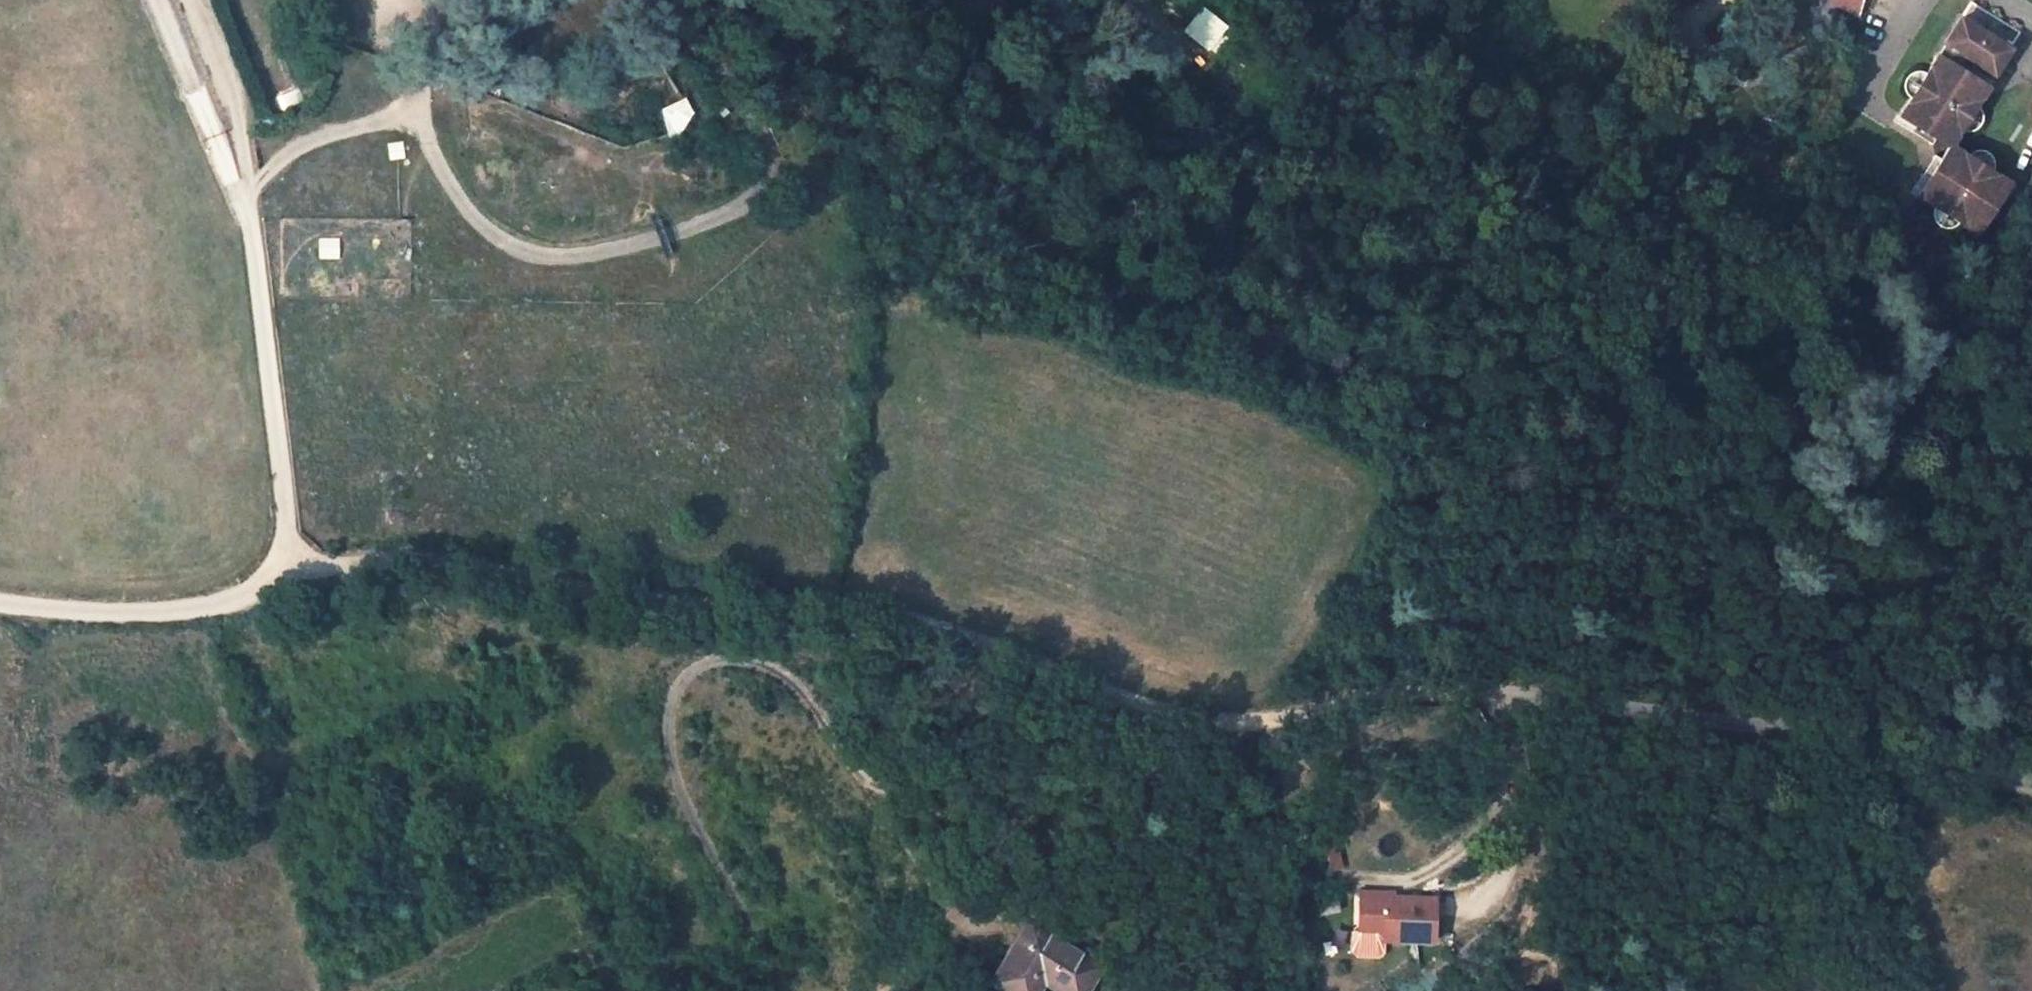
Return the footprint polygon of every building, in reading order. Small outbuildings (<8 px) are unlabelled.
[(1937,143),(1948,150),(1961,129),(1973,110),(1986,90),(1962,76),(1952,69),(1961,53),(1972,60),(1994,74),(2010,50),(2008,49),(1962,18),(1945,44),(1949,47),(1929,79),(1915,102),(1903,121),(1937,143)] [(1952,69),(1962,76),(1972,60),(1961,53),(1952,69)] [(1911,100),(1915,102),(1929,79),(1927,78),(1923,76),(1917,75),(1916,75),(1912,76),(1909,78),(1907,81),(1906,84),(1905,88),(1906,93),(1908,97),(1911,100)] [(687,97),(660,107),(669,130),(696,120),(687,97)] [(1976,111),(1973,110),(1961,129),(1964,132),(1967,133),(1971,134),(1975,133),(1978,131),(1980,128),(1982,125),(1982,121),(1981,117),(1979,114),(1976,111)] [(1959,226),(1975,236),(1985,220),(2006,187),(1989,176),(1969,163),(1948,150),(1941,161),(1918,200),(1936,212),(1959,226)] [(1971,161),(1969,163),(1989,176),(1991,172),(1991,168),(1990,165),(1988,161),(1985,159),(1981,157),(1977,157),(1974,158),(1971,161)] [(1956,229),(1959,226),(1936,212),(1935,216),(1934,220),(1935,224),(1937,227),(1941,230),(1944,231),(1949,232),(1953,231),(1956,229)] [(1390,931),(1389,941),(1438,944),(1440,902),(1367,897),(1365,929),(1390,931)] [(1103,963),(1032,918),(1012,948),(1070,990),(1084,990),(1103,963)] [(993,978),(1012,990),(1039,990),(1046,980),(1064,990),(1070,990),(1012,948),(993,978)]
